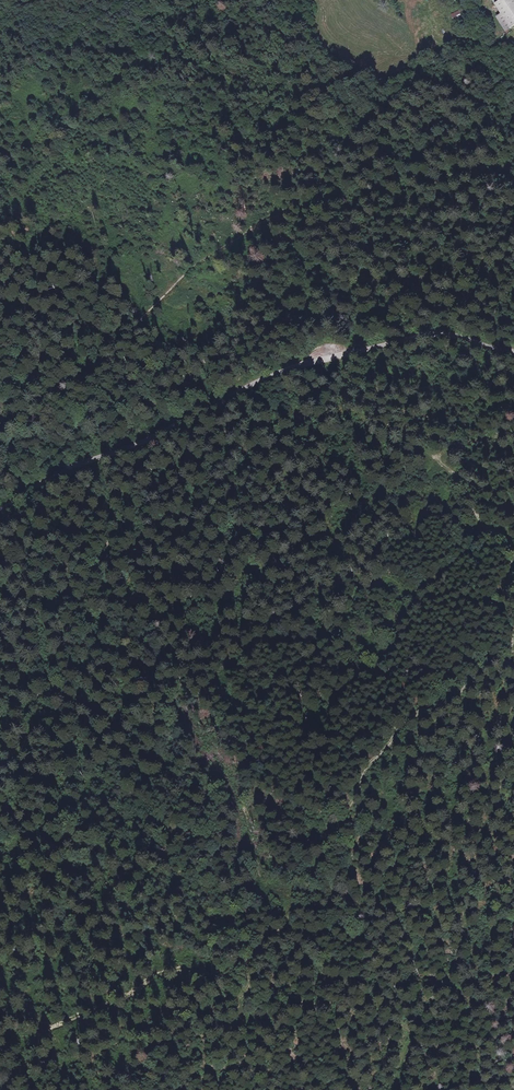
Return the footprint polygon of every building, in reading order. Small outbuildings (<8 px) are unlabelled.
[(499,5),(513,28),(513,0),(507,0),(499,5)] [(456,17),(460,25),(475,17),(471,9),(456,17)]
